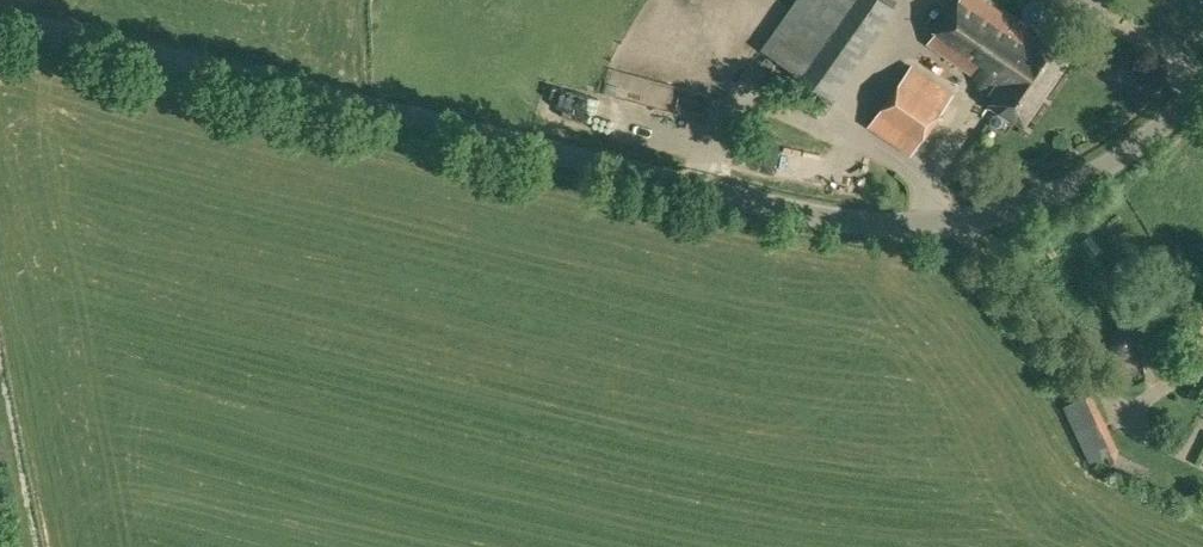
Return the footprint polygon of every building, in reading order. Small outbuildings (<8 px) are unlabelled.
[(789,65),(830,94),(893,4),(888,0),(795,0),(763,47),(789,65)] [(993,95),(991,98),(1025,122),(1071,55),(1036,32),(1034,35),(1027,31),(1028,29),(986,0),(957,0),(928,42),(978,77),(978,85),(993,95)] [(869,125),(910,153),(953,91),(912,63),(869,125)] [(1093,392),(1064,405),(1090,461),(1118,449),(1093,392)]
